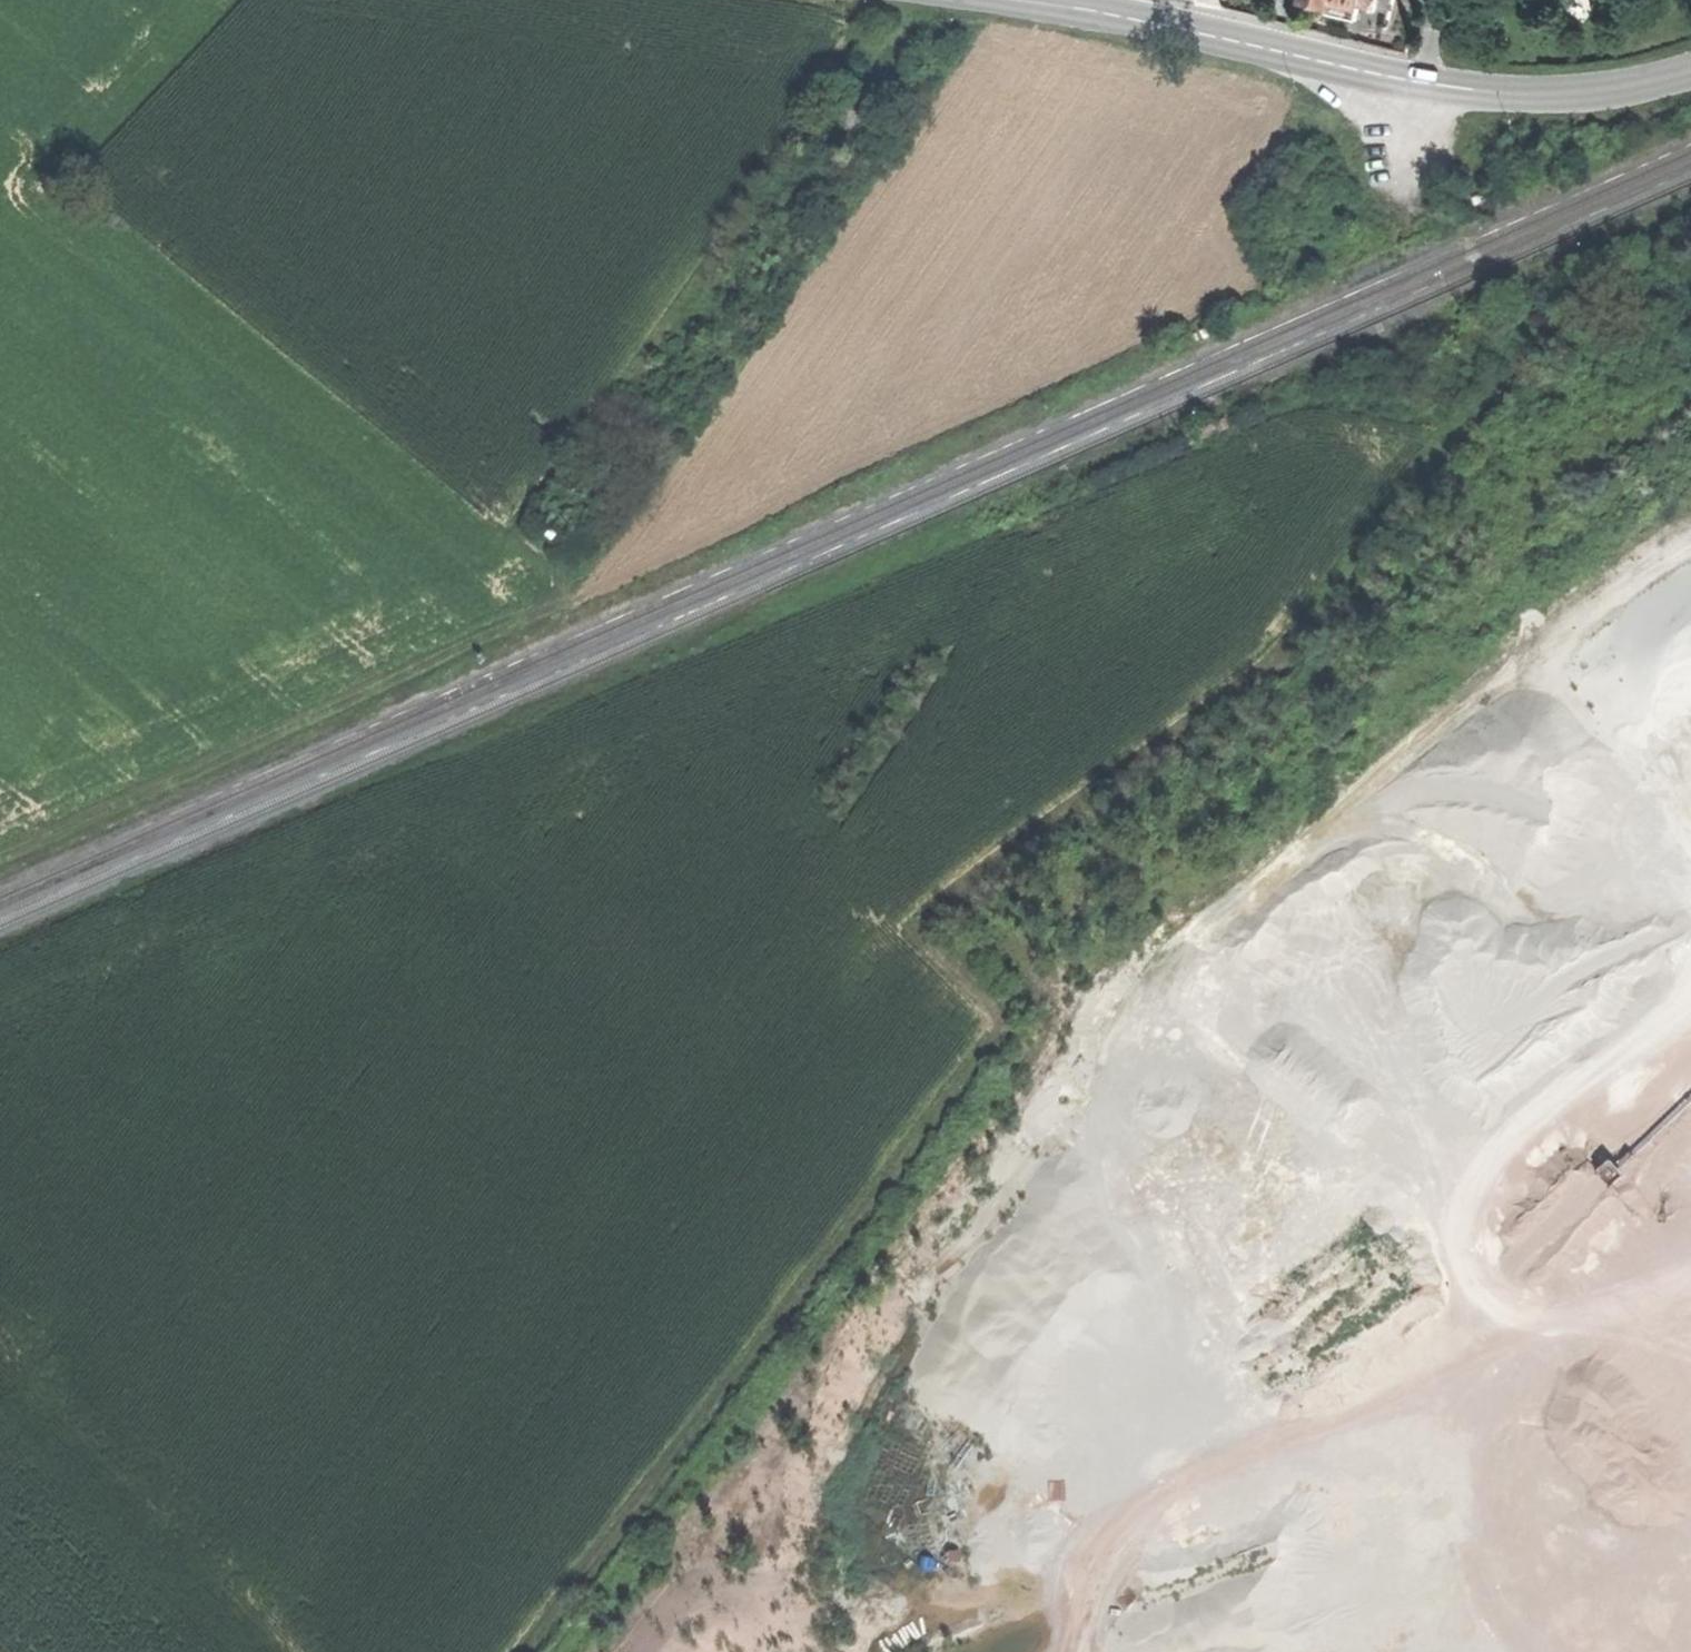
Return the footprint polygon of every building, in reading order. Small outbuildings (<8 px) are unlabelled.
[(1301,2),(1328,9),(1330,1),(1357,7),(1359,0),(1301,0),(1301,2)] [(1369,0),(1359,0),(1357,7),(1366,9),(1369,0)] [(1354,21),(1357,7),(1330,1),(1328,9),(1327,15),(1339,18),(1354,21)]
